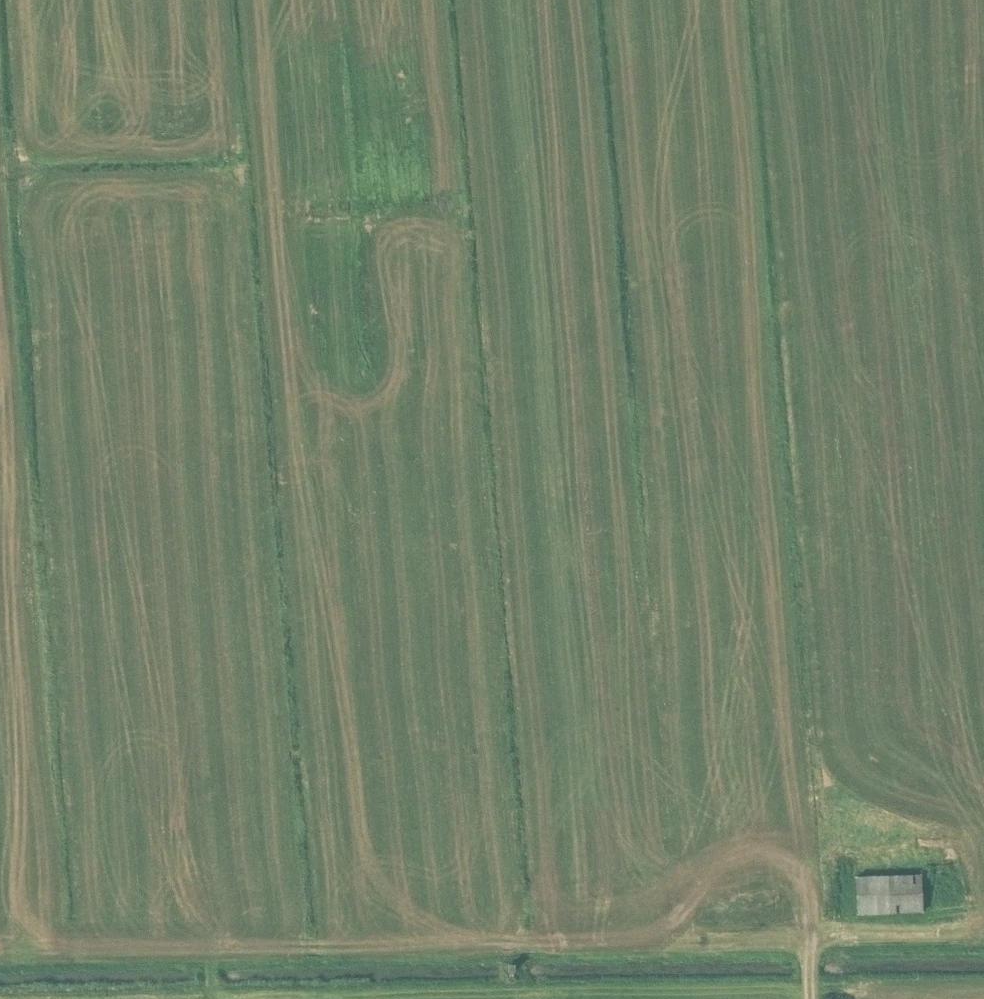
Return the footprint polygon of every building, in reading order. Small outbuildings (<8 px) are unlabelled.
[(919,871),(853,872),(854,912),(920,911),(919,871)]
